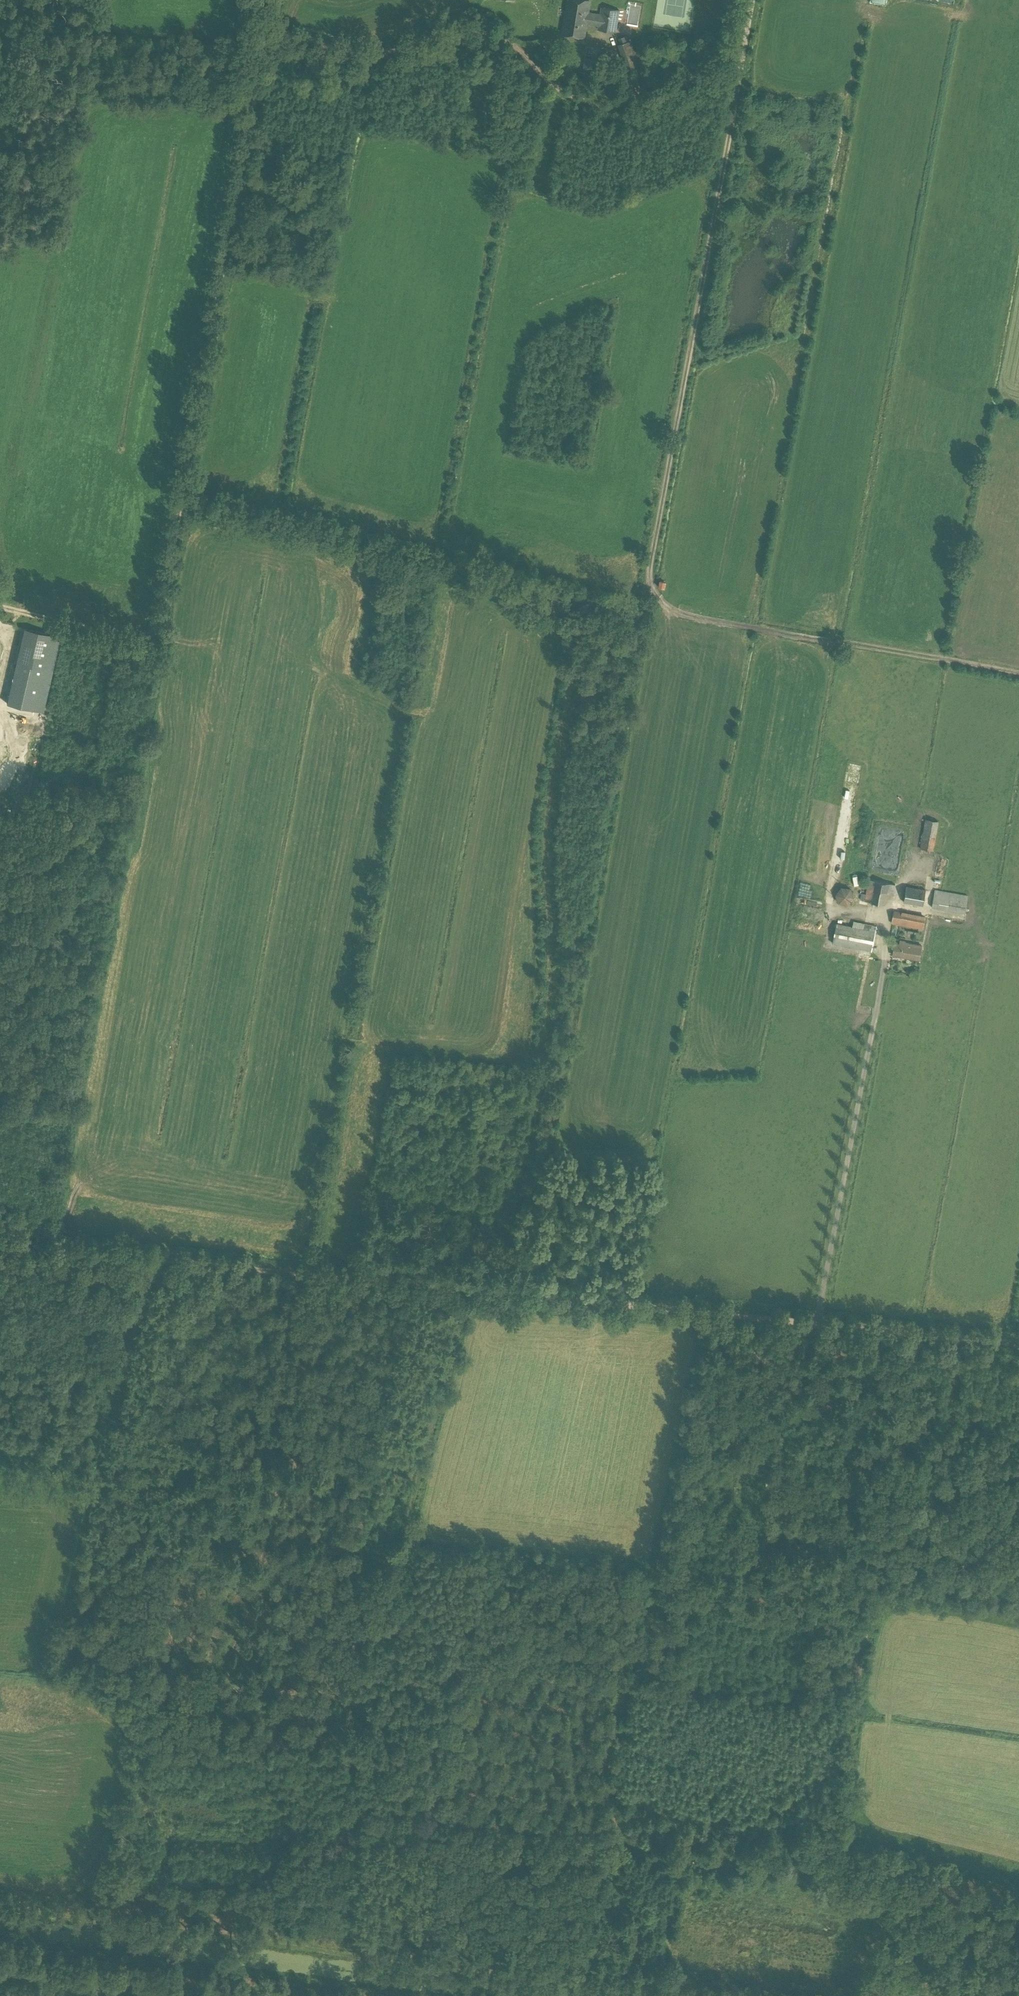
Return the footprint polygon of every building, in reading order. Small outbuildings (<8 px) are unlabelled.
[(597,29),(616,33),(620,9),(601,6),(600,14),(588,11),(590,0),(568,0),(562,32),(583,36),(586,21),(598,23),(597,29)] [(641,48),(635,50),(632,40),(630,41),(628,37),(619,40),(621,44),(618,45),(627,72),(641,68),(639,62),(645,60),(641,48)] [(24,628),(14,670),(51,678),(60,637),(39,632),(24,628)] [(43,711),(51,678),(14,670),(6,703),(43,711)] [(920,848),(933,851),(939,821),(925,819),(920,848)] [(868,879),(866,893),(865,901),(885,904),(888,891),(894,892),(896,884),(868,879)] [(903,903),(923,906),(926,889),(907,886),(903,903)] [(965,913),(968,895),(935,889),(932,907),(965,913)] [(894,910),(892,923),(923,929),(925,916),(902,911),(894,910)] [(832,943),(872,951),(876,931),(877,926),(853,921),(852,926),(836,923),(832,943)] [(895,942),(892,955),(920,960),(922,945),(906,942),(906,941),(900,940),(900,943),(895,942)]
